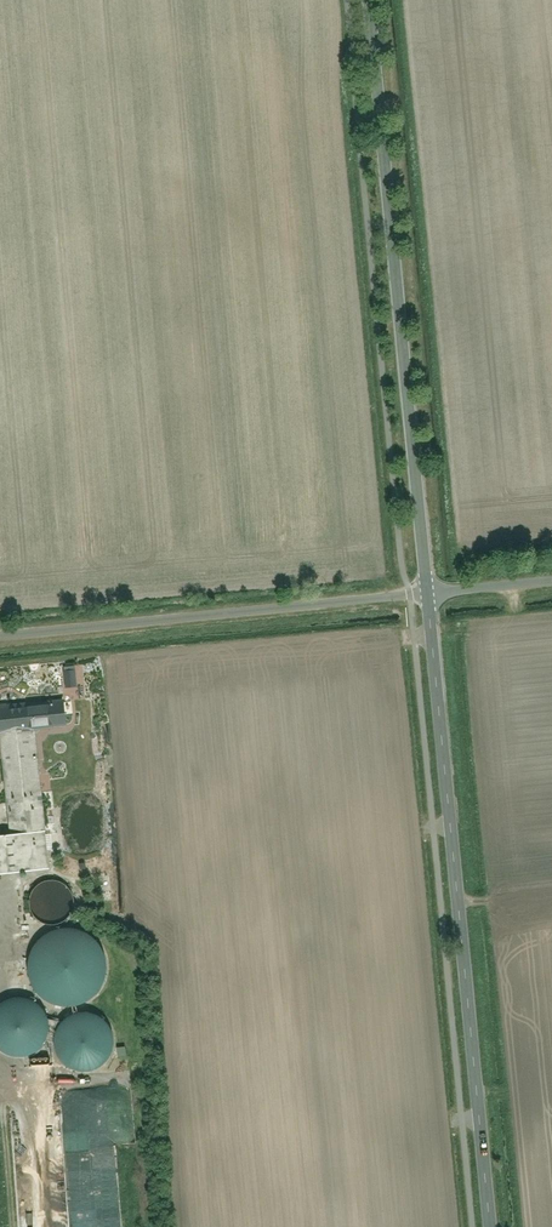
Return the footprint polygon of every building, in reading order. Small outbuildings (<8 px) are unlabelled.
[(63,670),(64,688),(74,687),(73,670),(63,670)] [(48,870),(32,730),(64,727),(61,696),(0,703),(0,754),(9,836),(0,837),(0,875),(48,870)] [(28,911),(32,918),(42,925),(57,924),(64,920),(70,911),(72,899),(68,891),(60,883),(47,880),(38,883),(29,892),(26,902),(28,911)] [(35,947),(30,958),(30,972),(31,980),(36,989),(43,998),(53,1003),(65,1007),(79,1006),(90,1001),(97,995),(104,985),(107,977),(107,961),(103,948),(97,940),(87,933),(75,929),(65,929),(52,932),(43,938),(35,947)] [(3,1057),(15,1059),(28,1056),(39,1047),(45,1034),(44,1022),(40,1013),(30,1003),(14,999),(0,1003),(0,1055),(3,1057)] [(59,1063),(70,1071),(81,1073),(95,1070),(106,1060),(111,1048),(111,1035),(107,1026),(97,1017),(81,1012),(65,1017),(55,1027),(51,1037),(52,1052),(59,1063)]
